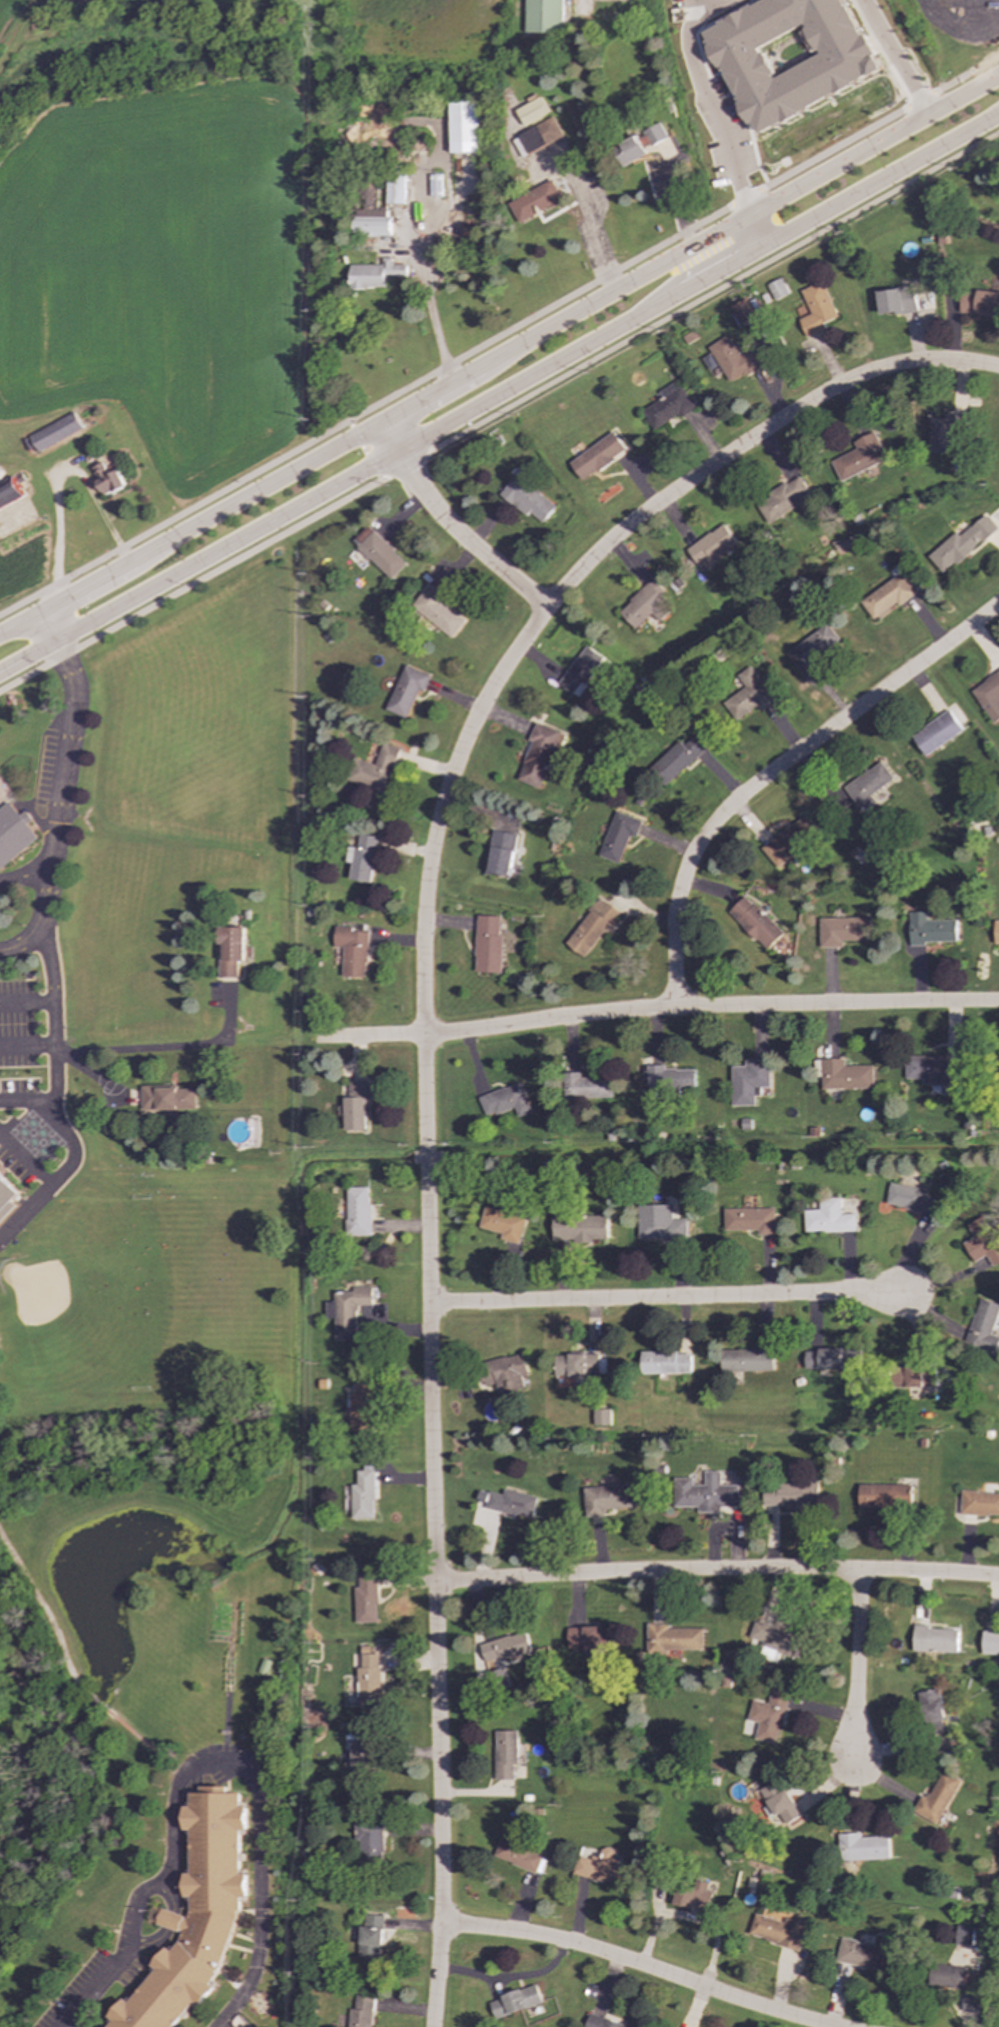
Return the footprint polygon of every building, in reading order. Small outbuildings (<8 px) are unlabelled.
[(563,33),(563,0),(526,0),(526,33),(563,33)] [(704,29),(738,104),(740,103),(750,126),(755,123),(758,130),(881,75),(847,0),(760,0),(762,3),(704,29)] [(524,126),(549,113),(540,97),(515,110),(524,126)] [(479,152),(478,101),(449,101),(450,153),(479,152)] [(562,137),(553,118),(511,138),(520,157),(562,137)] [(643,149),(667,139),(661,124),(637,134),(643,149)] [(613,148),(623,167),(646,154),(635,136),(613,148)] [(403,204),(404,174),(386,174),(386,204),(403,204)] [(518,224),(562,201),(551,180),(507,203),(518,224)] [(390,217),(386,217),(386,210),(354,209),(353,236),(390,236),(390,217)] [(382,265),(350,265),(349,288),(384,288),(384,277),(405,277),(405,265),(391,265),(391,258),(382,258),(382,265)] [(772,300),(786,295),(780,278),(765,284),(772,300)] [(799,290),(809,314),(797,319),(805,337),(818,331),(815,326),(835,317),(820,281),(799,290)] [(877,315),(915,312),(913,287),(875,290),(877,315)] [(960,291),(959,315),(998,316),(998,293),(960,291)] [(728,307),(738,326),(754,317),(744,298),(728,307)] [(727,382),(742,374),(743,376),(763,366),(753,348),(739,356),(727,335),(707,346),(727,382)] [(660,398),(640,410),(652,430),(677,415),(678,418),(692,409),(675,380),(657,391),(660,398)] [(929,452),(951,453),(951,438),(961,438),(962,414),(944,413),(944,419),(930,418),(929,452)] [(36,451),(82,431),(74,414),(28,434),(36,451)] [(581,481),(624,450),(611,432),(568,463),(581,481)] [(886,460),(873,432),(852,441),(855,449),(830,461),(839,481),(886,460)] [(123,487),(116,470),(106,474),(101,462),(90,467),(102,496),(123,487)] [(541,523),(554,507),(515,474),(498,494),(525,517),(528,512),(541,523)] [(754,503),(767,524),(799,504),(797,499),(807,492),(797,476),(754,503)] [(15,478),(0,484),(0,509),(23,499),(15,478)] [(927,556),(943,574),(996,529),(984,515),(959,536),(955,532),(927,556)] [(685,549),(700,571),(736,545),(721,523),(685,549)] [(356,547),(390,580),(406,563),(372,531),(356,547)] [(896,603),(898,606),(915,593),(900,573),(860,601),(873,619),(896,603)] [(650,614),(658,622),(669,612),(659,601),(666,594),(651,579),(617,611),(634,629),(650,614)] [(453,636),(465,618),(441,602),(445,595),(426,583),(410,608),(453,636)] [(799,672),(841,646),(828,625),(786,650),(799,672)] [(557,684),(576,697),(603,658),(584,645),(557,684)] [(405,718),(417,689),(422,691),(428,676),(403,665),(384,709),(405,718)] [(758,711),(774,700),(749,666),(736,676),(744,687),(722,703),(735,720),(755,706),(758,711)] [(998,719),(998,670),(969,689),(992,724),(998,719)] [(910,736),(924,756),(961,730),(947,710),(910,736)] [(517,780),(541,789),(561,733),(534,723),(528,741),(531,742),(517,780)] [(651,766),(668,784),(705,748),(693,735),(682,745),(678,741),(651,766)] [(374,765),(352,758),(345,780),(383,793),(398,748),(381,743),(374,765)] [(843,787),(861,813),(876,803),(871,794),(892,780),(879,761),(843,787)] [(36,841),(29,823),(29,818),(25,813),(16,813),(8,802),(0,808),(0,868),(36,841)] [(635,838),(641,820),(612,812),(599,857),(619,863),(627,835),(635,838)] [(776,868),(818,832),(803,814),(761,849),(776,868)] [(516,834),(493,830),(486,873),(509,877),(516,834)] [(348,879),(370,883),(377,837),(358,834),(357,846),(348,844),(346,862),(351,863),(348,879)] [(728,913),(767,950),(783,933),(744,896),(728,913)] [(584,958),(618,912),(599,897),(564,944),(584,958)] [(910,946),(925,946),(925,942),(956,941),(956,920),(926,921),(926,912),(909,912),(910,946)] [(475,972),(500,973),(501,917),(476,916),(475,972)] [(819,918),(820,947),(843,947),(843,940),(873,940),(872,917),(819,918)] [(366,978),(367,932),(351,932),(351,927),(333,926),(333,947),(342,947),(341,977),(366,978)] [(219,978),(238,977),(238,961),(245,961),(244,927),(218,927),(218,945),(222,945),(222,958),(219,958),(219,978)] [(945,1056),(904,1057),(905,1079),(922,1079),(923,1085),(962,1084),(961,1062),(945,1063),(945,1056)] [(872,1065),(844,1066),(844,1059),(821,1059),(821,1089),(873,1088),(872,1065)] [(731,1066),(732,1106),(755,1105),(755,1095),(759,1095),(759,1087),(769,1087),(769,1060),(744,1061),(744,1066),(731,1066)] [(664,1070),(664,1065),(647,1065),(648,1091),(695,1089),(695,1069),(664,1070)] [(613,1098),(612,1076),(580,1077),(580,1073),(563,1073),(564,1099),(613,1098)] [(366,1130),(365,1081),(348,1081),(348,1097),(343,1098),(343,1131),(366,1130)] [(518,1117),(531,1113),(520,1082),(478,1097),(486,1118),(514,1107),(518,1117)] [(195,1109),(195,1088),(140,1088),(140,1110),(195,1109)] [(16,1202),(17,1193),(0,1175),(0,1218),(16,1202)] [(886,1206),(936,1214),(939,1198),(925,1196),(926,1189),(889,1183),(886,1206)] [(369,1187),(346,1188),(347,1237),(370,1236),(369,1187)] [(856,1231),(856,1214),(841,1214),(841,1198),(819,1199),(820,1210),(804,1211),(805,1232),(856,1231)] [(638,1205),(639,1240),(687,1239),(687,1219),(672,1219),(672,1205),(638,1205)] [(478,1228),(502,1233),(500,1240),(519,1244),(525,1217),(483,1207),(478,1228)] [(724,1231),(758,1230),(758,1235),(774,1235),(774,1209),(724,1209),(724,1231)] [(553,1241),(608,1240),(607,1214),(553,1215),(553,1241)] [(973,1237),(963,1243),(973,1262),(986,1255),(992,1267),(998,1263),(998,1243),(983,1216),(966,1225),(973,1237)] [(335,1341),(357,1340),(356,1306),(372,1305),(372,1286),(352,1287),(352,1292),(334,1292),(334,1302),(326,1302),(326,1318),(335,1318),(335,1341)] [(978,1299),(964,1347),(994,1356),(998,1338),(991,1335),(998,1308),(998,1305),(978,1299)] [(773,1349),(721,1350),(722,1372),(774,1371),(773,1349)] [(805,1349),(805,1371),(860,1372),(860,1350),(805,1349)] [(641,1353),(641,1374),(691,1373),(690,1352),(641,1353)] [(528,1375),(524,1354),(479,1363),(484,1386),(497,1383),(499,1394),(524,1389),(522,1376),(528,1375)] [(555,1378),(587,1378),(587,1373),(598,1373),(599,1355),(555,1354),(555,1378)] [(349,1394),(350,1432),(374,1432),(373,1383),(353,1383),(354,1394),(349,1394)] [(610,1410),(594,1410),(594,1426),(610,1425),(610,1410)] [(351,1485),(352,1519),(375,1519),(374,1471),(357,1471),(357,1484),(351,1485)] [(738,1485),(720,1485),(720,1471),(704,1471),(704,1485),(693,1485),(693,1478),(673,1478),(673,1507),(698,1507),(698,1512),(720,1512),(720,1507),(738,1507),(738,1485)] [(764,1506),(786,1506),(787,1510),(806,1510),(805,1506),(818,1506),(818,1482),(763,1482),(764,1506)] [(858,1508),(910,1509),(911,1485),(859,1484),(858,1508)] [(584,1487),(585,1517),(605,1516),(605,1509),(631,1508),(630,1485),(584,1487)] [(476,1501),(487,1503),(486,1509),(533,1518),(537,1496),(504,1490),(503,1495),(478,1490),(476,1501)] [(961,1491),(959,1514),(998,1516),(998,1493),(961,1491)] [(356,1623),(379,1622),(377,1573),(358,1574),(359,1588),(355,1588),(356,1623)] [(760,1648),(794,1657),(800,1635),(753,1622),(749,1638),(762,1642),(760,1648)] [(647,1650),(702,1652),(703,1629),(668,1628),(668,1624),(648,1623),(647,1650)] [(567,1628),(568,1650),(616,1649),(615,1627),(567,1628)] [(913,1651),(957,1652),(957,1629),(913,1627),(913,1651)] [(480,1643),(484,1661),(500,1658),(501,1660),(531,1653),(526,1632),(480,1643)] [(380,1654),(370,1654),(370,1646),(361,1646),(361,1668),(358,1668),(358,1708),(380,1708),(380,1654)] [(754,1739),(776,1744),(788,1693),(771,1689),(767,1704),(752,1700),(747,1720),(758,1723),(754,1739)] [(944,1733),(939,1689),(918,1692),(923,1735),(944,1733)] [(517,1731),(495,1731),(495,1780),(514,1780),(514,1765),(517,1765),(517,1731)] [(353,1784),(373,1784),(372,1742),(352,1743),(353,1784)] [(912,1811),(936,1825),(960,1781),(942,1771),(928,1797),(922,1794),(912,1811)] [(760,1788),(774,1817),(780,1815),(784,1824),(799,1817),(781,1779),(760,1788)] [(215,1988),(245,1898),(247,1898),(243,1831),(250,1830),(249,1807),(243,1808),(243,1796),(201,1782),(202,1793),(192,1794),(193,1806),(187,1807),(193,1919),(163,1909),(158,1925),(182,1933),(178,1944),(174,1951),(167,1948),(154,1964),(155,1965),(106,2026),(177,2026),(210,1984),(215,1988)] [(355,1823),(355,1842),(358,1842),(359,1865),(383,1864),(382,1823),(355,1823)] [(888,1836),(861,1837),(860,1832),(838,1833),(839,1861),(889,1859),(888,1836)] [(535,1873),(543,1854),(501,1837),(493,1856),(535,1873)] [(572,1875),(623,1886),(628,1863),(613,1860),(615,1850),(601,1847),(598,1860),(577,1855),(572,1875)] [(672,1904),(707,1913),(712,1893),(705,1891),(707,1885),(680,1877),(672,1904)] [(784,1918),(784,1921),(754,1914),(748,1937),(801,1949),(807,1923),(784,1918)] [(381,1959),(382,1916),(365,1915),(364,1926),(360,1926),(358,1958),(381,1959)] [(974,1927),(957,1925),(955,1944),(971,1946),(974,1927)] [(835,1962),(880,1970),(884,1948),(840,1940),(835,1962)] [(967,1968),(931,1963),(928,1985),(964,1990),(967,1968)] [(542,2004),(536,1985),(488,2000),(494,2020),(542,2004)] [(373,1997),(356,1995),(354,2010),(349,2009),(347,2026),(370,2026),(373,1997)] [(977,2013),(978,1996),(962,1995),(961,2012),(977,2013)] [(589,2015),(585,2026),(628,2026),(589,2015)]
